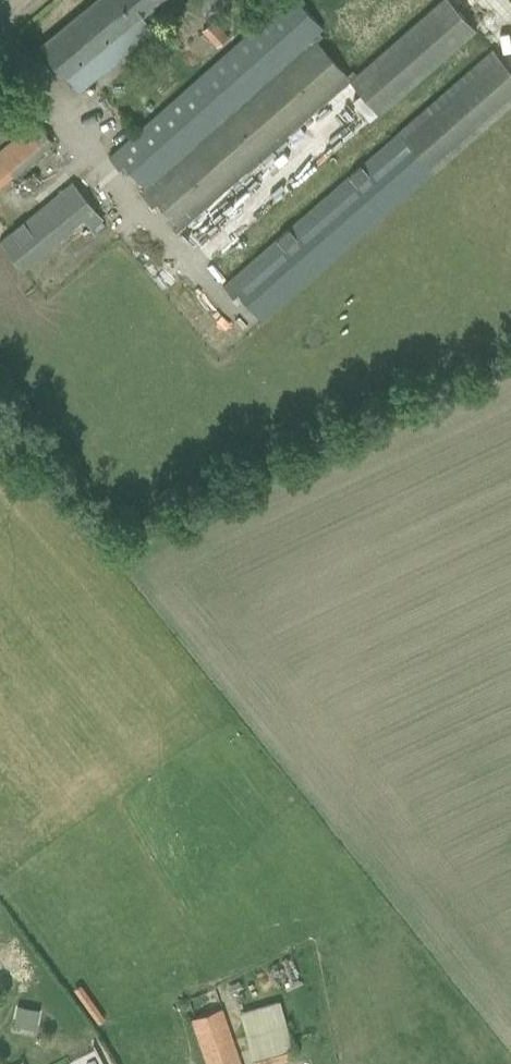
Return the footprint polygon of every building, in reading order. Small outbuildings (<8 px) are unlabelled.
[(79,92),(154,30),(142,15),(160,0),(95,0),(41,45),(79,92)] [(212,262),(477,31),(450,0),(441,0),(356,73),(353,70),(348,74),(318,40),(323,36),(320,32),(324,28),(300,0),(283,0),(108,155),(119,167),(124,162),(145,187),(140,191),(153,205),(158,200),(179,225),(174,229),(186,242),(191,238),(212,262)] [(264,320),(510,105),(510,68),(493,48),(222,284),(241,305),(247,300),(264,320)] [(53,141),(36,121),(0,151),(0,185),(53,141)] [(22,271),(84,221),(91,229),(103,218),(72,181),(0,240),(0,244),(22,271)] [(18,1004),(14,1022),(35,1026),(39,1008),(18,1004)] [(223,1008),(192,1018),(207,1063),(242,1063),(223,1008)] [(283,1021),(241,1032),(247,1052),(288,1042),(283,1021)]
